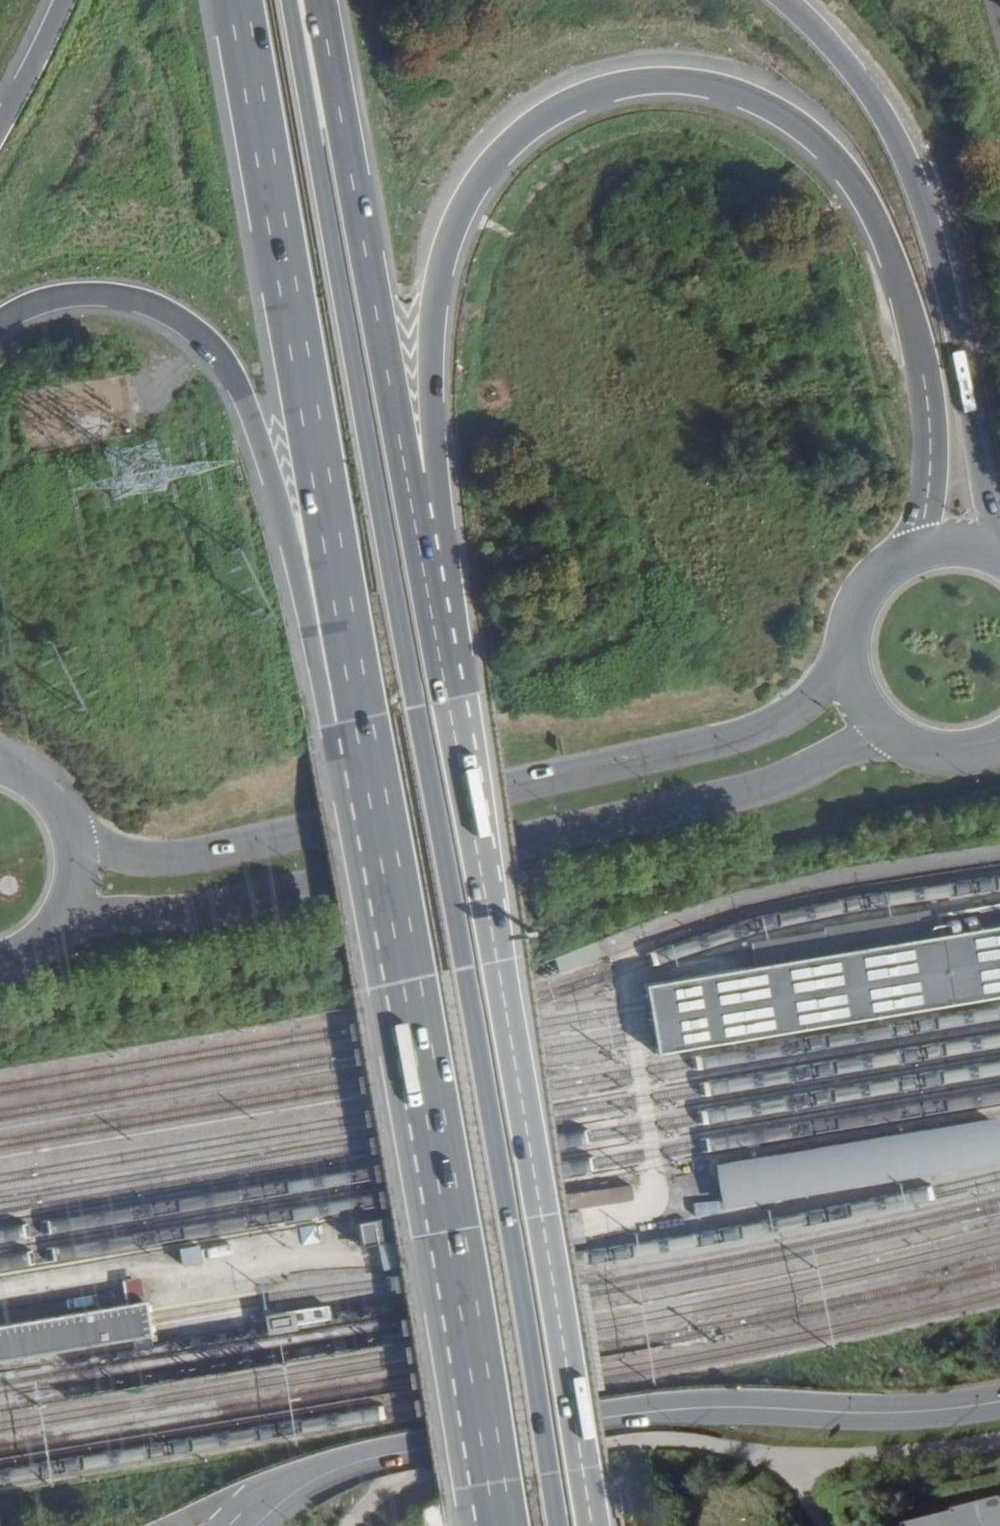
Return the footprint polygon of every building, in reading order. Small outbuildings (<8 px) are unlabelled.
[(928,905),(849,918),(853,943),(931,930),(928,905)] [(634,978),(638,1008),(642,1036),(643,1046),(999,988),(999,918),(931,930),(853,943),(634,978)] [(998,1158),(991,1115),(713,1162),(720,1205),(998,1158)] [(362,1240),(380,1238),(378,1219),(360,1221),(362,1240)] [(266,1247),(264,1233),(233,1238),(235,1252),(266,1247)] [(232,1251),(229,1240),(201,1243),(202,1254),(232,1251)] [(144,1331),(142,1318),(139,1298),(0,1321),(0,1355),(144,1331)] [(321,1302),(258,1310),(260,1329),(288,1326),(288,1321),(323,1316),(321,1302)] [(907,1522),(908,1525),(999,1525),(999,1497),(958,1508),(958,1509),(907,1522)]
